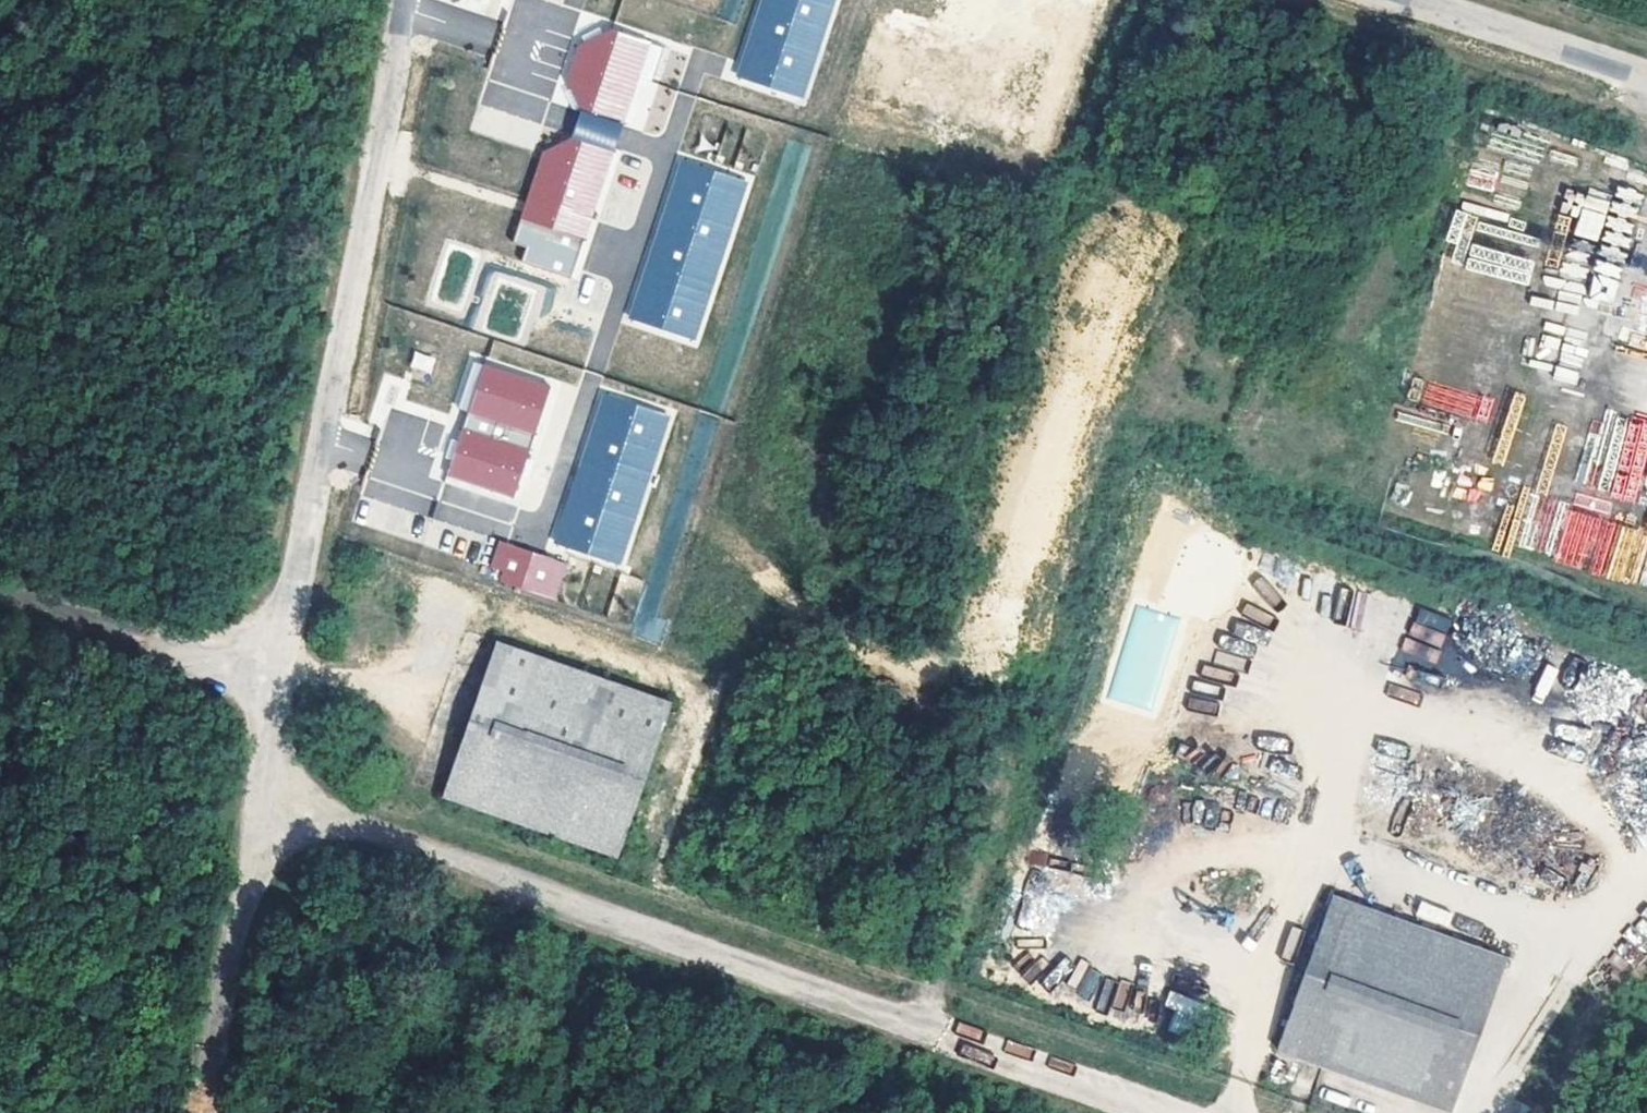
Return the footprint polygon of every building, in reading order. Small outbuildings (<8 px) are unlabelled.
[(739,76),(801,97),(833,0),(764,0),(739,76)] [(611,28),(578,45),(567,80),(583,112),(622,125),(638,77),(650,41),(611,28)] [(663,46),(650,41),(638,77),(651,82),(663,46)] [(622,125),(583,112),(575,135),(614,148),(622,125)] [(614,148),(575,135),(543,152),(528,197),(591,218),(614,148)] [(746,181),(683,160),(631,318),(693,339),(746,181)] [(1600,258),(1625,263),(1634,217),(1637,218),(1638,215),(1646,217),(1646,194),(1618,188),(1615,203),(1611,202),(1600,258)] [(1610,196),(1587,189),(1585,195),(1565,190),(1559,212),(1578,218),(1573,235),(1597,242),(1610,196)] [(591,218),(528,197),(521,216),(584,237),(591,218)] [(584,237),(521,216),(512,243),(526,247),(521,261),(571,278),(584,237)] [(1451,269),(1530,284),(1539,235),(1460,220),(1451,269)] [(1582,281),(1593,245),(1572,238),(1561,274),(1582,281)] [(1614,310),(1620,264),(1593,261),(1587,306),(1614,310)] [(1531,295),(1528,304),(1574,316),(1582,288),(1560,283),(1555,301),(1531,295)] [(1543,322),(1535,358),(1556,362),(1553,380),(1578,385),(1589,332),(1543,322)] [(430,374),(435,356),(413,351),(409,369),(430,374)] [(484,364),(474,361),(459,408),(468,411),(484,364)] [(551,386),(484,364),(468,411),(517,427),(511,443),(463,427),(447,474),(514,497),(551,386)] [(1425,382),(1420,407),(1484,419),(1489,394),(1425,382)] [(667,414),(606,394),(556,543),(619,563),(667,414)] [(567,563),(500,540),(491,567),(504,571),(501,581),(555,599),(567,563)] [(1360,628),(1368,592),(1338,585),(1330,621),(1360,628)] [(1150,713),(1179,617),(1134,604),(1105,699),(1150,713)] [(1418,612),(1410,638),(1439,647),(1447,621),(1418,612)] [(655,644),(665,624),(642,614),(633,633),(655,644)] [(496,637),(440,795),(616,856),(672,700),(496,637)] [(1530,694),(1542,701),(1560,670),(1548,663),(1530,694)] [(1192,681),(1187,710),(1214,714),(1219,685),(1192,681)] [(1387,683),(1384,696),(1418,702),(1421,689),(1387,683)] [(1194,801),(1193,824),(1216,825),(1217,802),(1194,801)] [(1016,925),(1053,934),(1062,896),(1079,899),(1084,876),(1031,864),(1016,925)] [(1332,893),(1273,1048),(1451,1112),(1507,954),(1332,893)] [(1090,997),(1102,973),(1078,961),(1066,986),(1090,997)]
